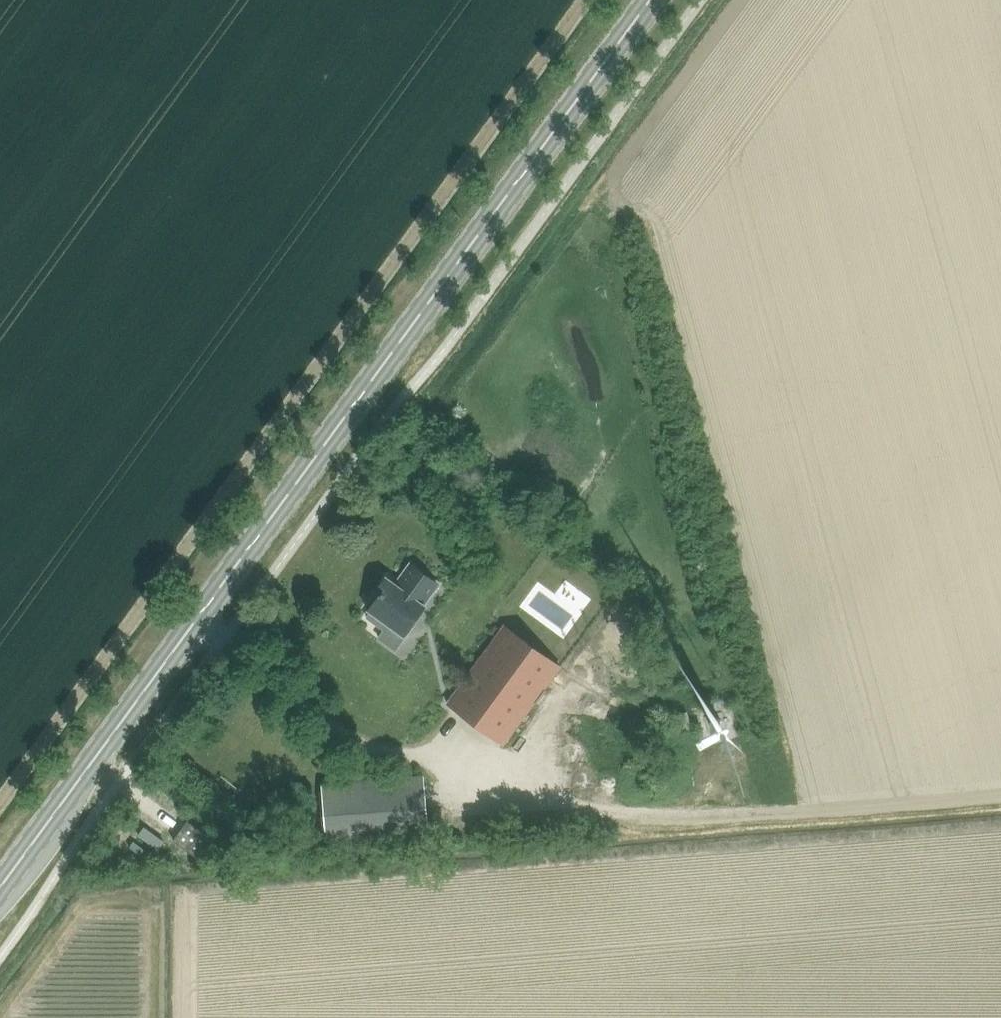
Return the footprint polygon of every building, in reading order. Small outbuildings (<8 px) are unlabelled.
[(373,615),(368,621),(381,631),(387,635),(392,628),(399,634),(406,638),(426,610),(424,609),(439,588),(412,568),(401,583),(403,585),(399,591),(387,582),(377,596),(378,596),(368,611),(373,615)] [(503,745),(512,732),(560,667),(504,626),(447,704),(503,745)] [(691,728),(686,712),(677,715),(681,731),(691,728)] [(326,845),(429,837),(424,776),(321,785),(326,845)] [(198,859),(212,839),(188,822),(173,841),(198,859)]
